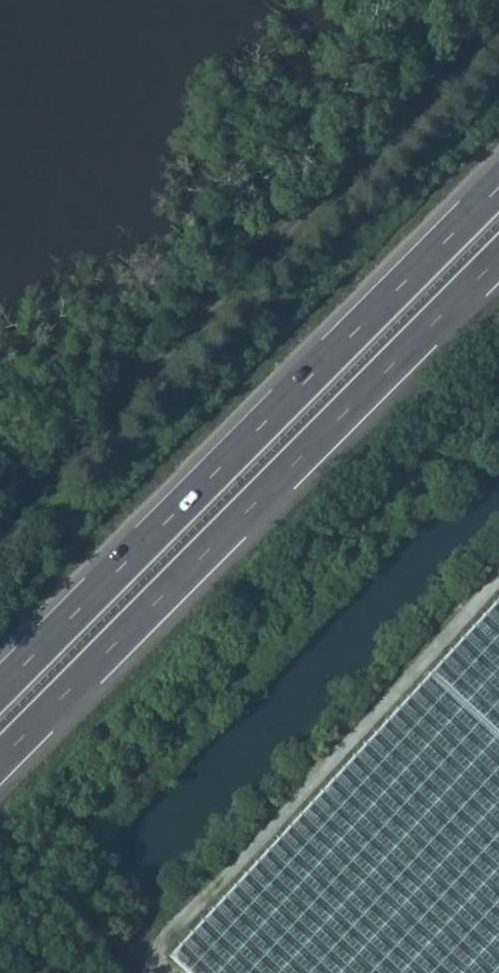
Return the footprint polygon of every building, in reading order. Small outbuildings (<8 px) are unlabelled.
[(163,951),(187,972),(498,972),(498,592),(163,951)]
